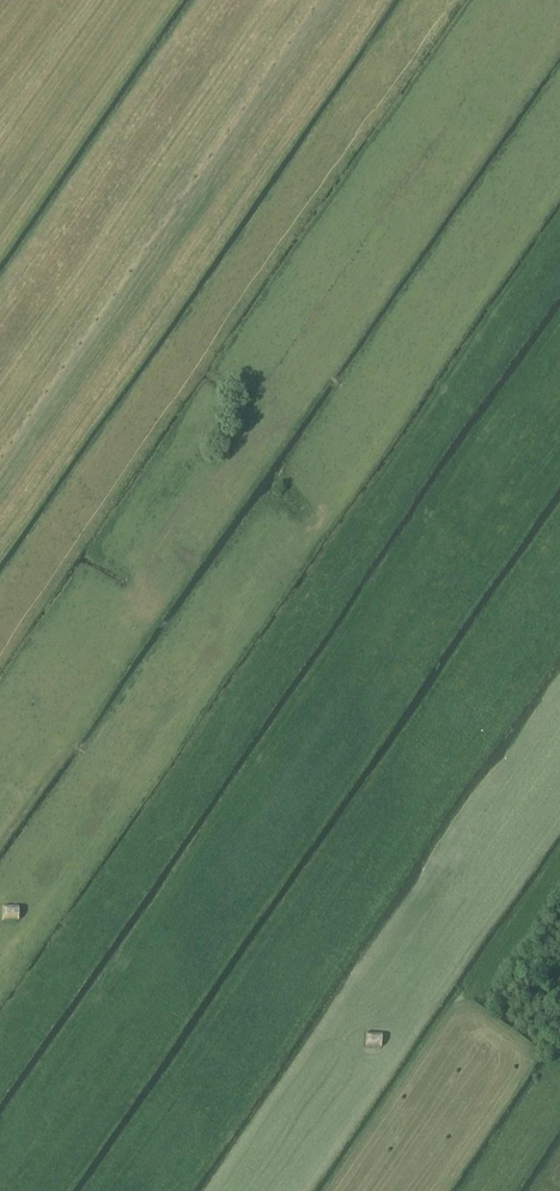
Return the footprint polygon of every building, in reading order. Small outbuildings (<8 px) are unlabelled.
[(2,920),(18,920),(18,907),(2,907),(2,920)] [(364,1047),(381,1048),(382,1034),(365,1033),(364,1047)]
